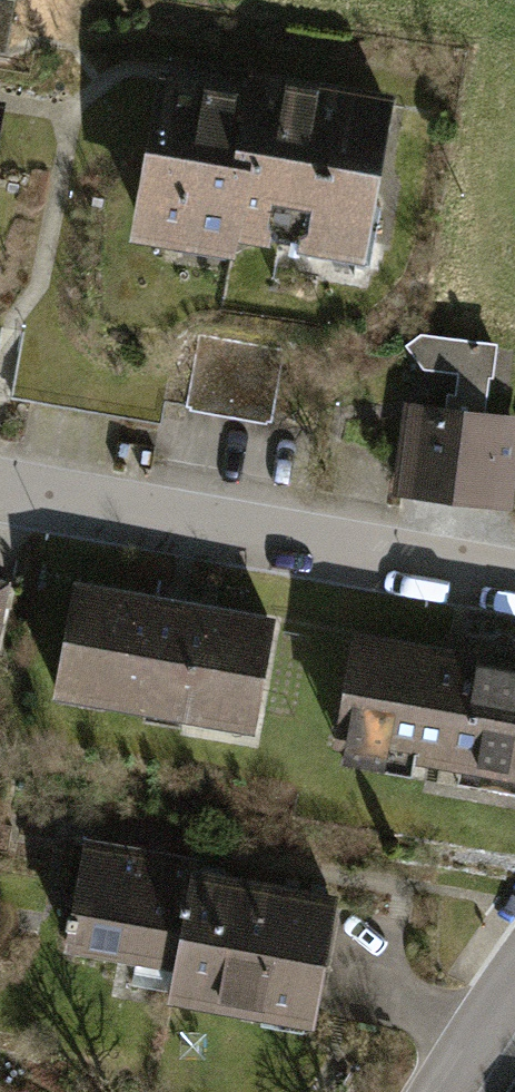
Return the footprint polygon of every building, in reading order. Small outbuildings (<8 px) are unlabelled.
[(252,98),(163,82),(139,220),(149,232),(176,237),(174,250),(225,260),(229,235),(232,236),(235,220),(262,224),(270,236),(300,241),(297,254),(370,267),(380,209),(371,197),(386,104),(254,80),(252,98)] [(200,334),(187,406),(271,421),(283,349),(200,334)] [(421,337),(411,345),(425,365),(458,369),(455,398),(480,401),(478,419),(484,420),(493,345),(421,337)] [(448,416),(412,412),(403,486),(504,499),(513,424),(484,420),(478,419),(480,401),(455,398),(451,397),(448,416)] [(280,613),(77,576),(54,699),(257,736),(280,613)] [(354,622),(332,744),(514,778),(514,657),(474,650),(475,644),(354,622)] [(179,963),(195,874),(197,864),(88,844),(69,943),(179,963)] [(330,899),(195,874),(179,963),(173,994),(308,1019),(330,899)]
